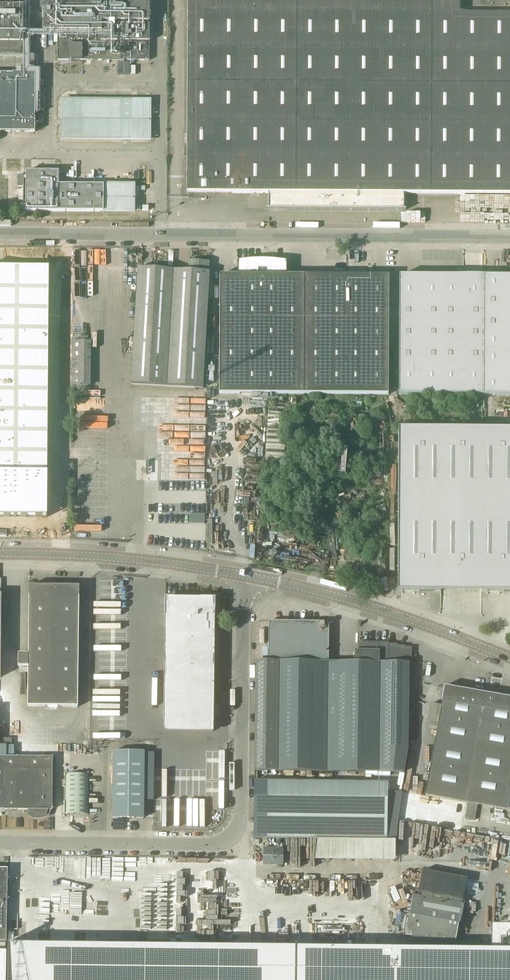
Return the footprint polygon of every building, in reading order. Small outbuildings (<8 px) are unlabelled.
[(187,193),(269,193),(269,208),(268,208),(268,209),(404,210),(404,209),(403,209),(403,194),(509,194),(509,0),(188,0),(187,193)] [(149,2),(44,1),(43,31),(57,31),(58,60),(149,60),(149,2)] [(23,55),(23,43),(24,43),(24,6),(0,6),(0,55),(23,55)] [(35,132),(35,73),(0,73),(0,132),(35,132)] [(60,98),(60,141),(132,141),(151,141),(151,99),(60,98)] [(59,171),(26,171),(26,211),(134,212),(134,185),(59,185),(59,171)] [(220,275),(219,394),(388,395),(389,276),(286,275),(286,261),(273,260),(262,259),(251,260),(238,261),(238,275),(220,275)] [(138,268),(131,384),(203,388),(209,272),(209,262),(189,261),(188,271),(138,268)] [(47,517),(49,267),(0,267),(0,517),(47,517)] [(399,395),(509,395),(509,276),(483,276),(399,276),(399,395)] [(69,344),(67,397),(95,398),(95,390),(85,390),(86,344),(69,344)] [(141,412),(140,511),(182,512),(182,412),(141,412)] [(398,428),(397,591),(509,592),(509,429),(398,428)] [(29,586),(28,654),(17,654),(17,667),(28,667),(28,706),(77,707),(79,586),(29,586)] [(164,665),(163,718),(166,718),(166,725),(179,725),(179,718),(213,719),(215,598),(165,597),(165,607),(164,665)] [(329,622),(269,621),(268,661),(255,661),(254,771),(398,773),(408,752),(409,665),(412,665),(412,664),(411,664),(411,649),(405,649),(405,646),(397,646),(397,644),(389,644),(389,642),(359,642),(358,651),(355,651),(355,655),(358,655),(358,662),(328,661),(329,622)] [(445,686),(425,795),(504,809),(509,776),(509,698),(445,686)] [(144,751),(113,751),(113,817),(143,818),(144,751)] [(29,810),(28,813),(27,812),(27,813),(29,813),(31,813),(35,814),(37,815),(39,815),(41,816),(43,816),(45,815),(47,815),(46,815),(48,810),(52,810),(53,757),(0,756),(0,809),(29,810)] [(88,774),(66,774),(66,814),(88,814),(88,774)] [(388,779),(254,778),(254,837),(315,838),(315,858),(396,858),(396,797),(388,797),(388,779)] [(150,811),(168,811),(169,787),(157,787),(156,804),(150,803),(150,811)] [(283,865),(283,848),(263,848),(263,865),(283,865)] [(411,901),(405,934),(455,943),(459,921),(460,921),(463,905),(462,905),(467,878),(422,870),(417,896),(412,895),(408,895),(407,900),(411,901)] [(251,897),(250,906),(258,906),(259,897),(251,897)] [(10,979),(509,979),(509,930),(495,930),(494,951),(135,947),(11,945),(10,979)]
